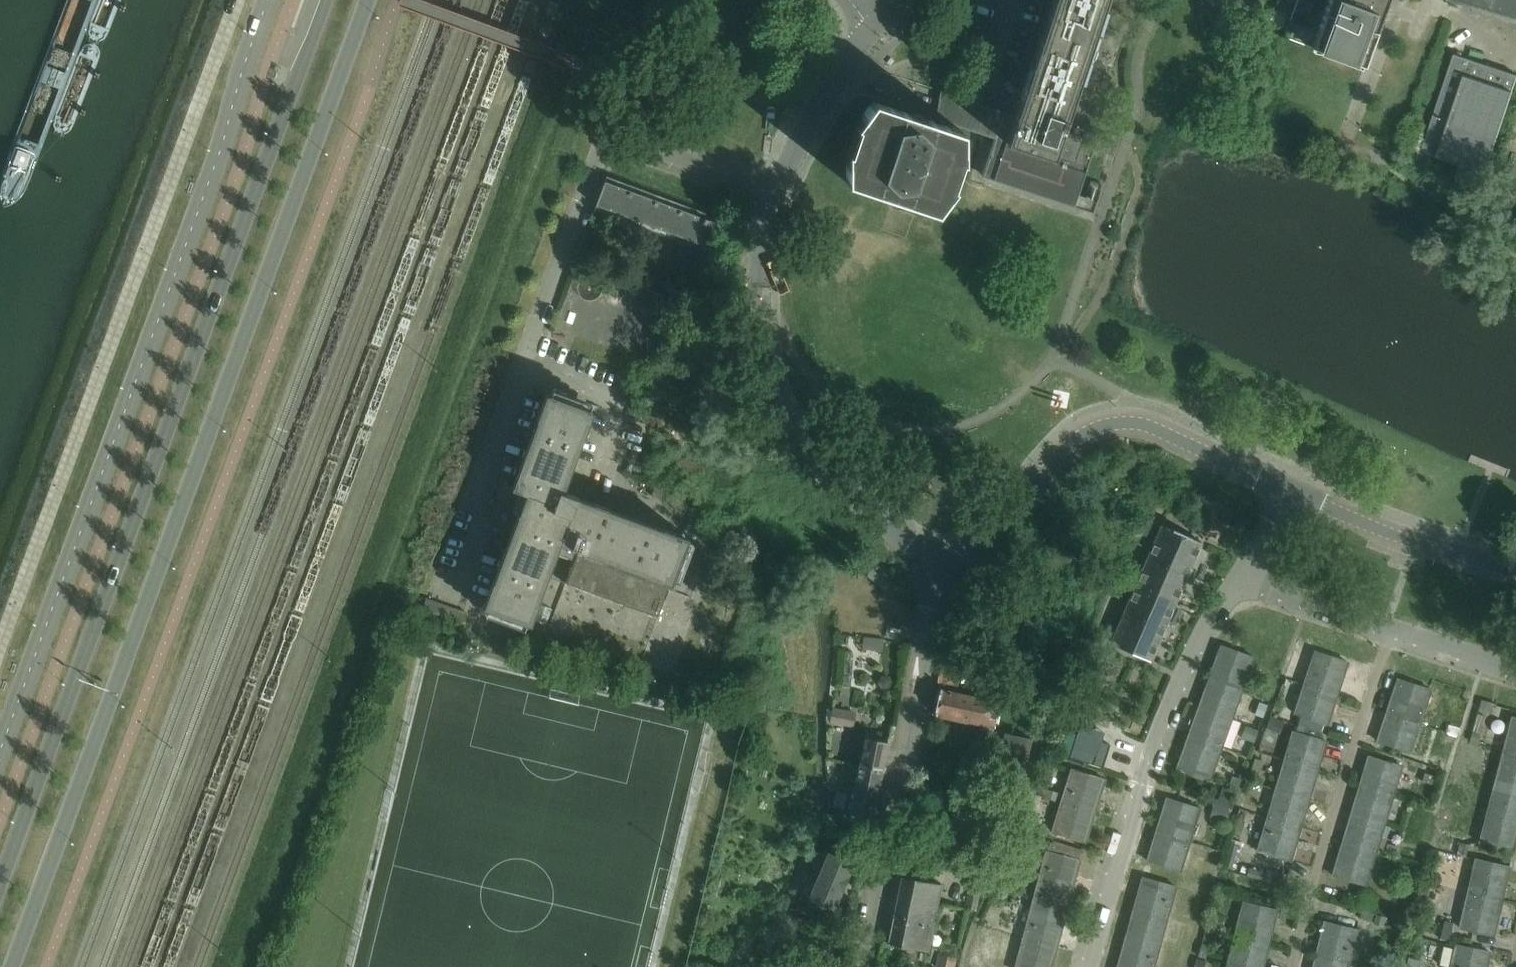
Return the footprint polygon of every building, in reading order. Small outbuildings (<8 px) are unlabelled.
[(982,177),(1074,207),(1096,142),(1090,140),(1062,131),(1067,114),(1105,0),(1054,0),(1022,95),(1015,116),(1004,113),(995,138),(982,176),(982,177)] [(1315,39),(1324,42),(1321,52),(1355,65),(1359,54),(1368,58),(1384,13),(1382,12),(1386,1),(1388,1),(1389,0),(1330,0),(1315,39)] [(1515,15),(1515,0),(1471,0),(1515,15)] [(1277,11),(1272,26),(1283,29),(1288,15),(1277,11)] [(1455,54),(1423,151),(1434,155),(1487,173),(1514,92),(1513,91),(1515,83),(1515,75),(1455,54)] [(852,165),(846,163),(846,183),(872,192),(882,195),(896,199),(900,201),(936,212),(954,188),(945,185),(954,160),(962,162),(962,132),(953,128),(954,125),(974,131),(976,132),(995,138),(1004,113),(984,106),(965,100),(958,98),(947,94),(939,120),(942,121),(941,124),(926,120),(924,125),(907,119),(909,114),(908,114),(873,102),(861,118),(867,120),(852,165)] [(720,225),(605,182),(596,206),(711,249),(720,225)] [(597,233),(587,230),(582,245),(591,248),(597,233)] [(511,489),(516,490),(525,494),(483,608),(530,625),(556,555),(574,561),(565,586),(658,620),(687,541),(576,500),(577,497),(564,492),(593,412),(545,395),(511,489)] [(1143,517),(1137,543),(1153,546),(1159,521),(1143,517)] [(1151,660),(1202,543),(1163,526),(1145,567),(1139,580),(1112,643),(1151,660)] [(468,614),(427,599),(420,618),(461,633),(468,614)] [(1222,646),(1210,679),(1243,691),(1254,658),(1222,646)] [(1315,652),(1304,686),(1337,697),(1348,663),(1315,652)] [(960,682),(961,666),(942,665),(941,680),(960,682)] [(1210,679),(1200,707),(1233,718),(1243,691),(1210,679)] [(1398,680),(1387,713),(1420,724),(1431,690),(1398,680)] [(1328,725),(1337,697),(1304,686),(1295,714),(1301,716),(1325,724),(1328,725)] [(935,715),(979,724),(993,727),(999,701),(940,690),(935,715)] [(1110,729),(1118,708),(1088,694),(1079,714),(1110,729)] [(1263,718),(1267,706),(1260,703),(1255,715),(1263,718)] [(1200,707),(1190,735),(1223,747),(1233,718),(1200,707)] [(857,713),(833,708),(830,723),(854,728),(857,713)] [(1411,753),(1420,724),(1387,713),(1378,742),(1411,753)] [(1477,714),(1473,732),(1480,734),(1485,716),(1477,714)] [(1322,732),(1325,724),(1301,716),(1298,725),(1296,733),(1321,740),(1323,732),(1322,732)] [(1504,751),(1515,754),(1515,718),(1512,718),(1504,751)] [(990,762),(996,732),(992,731),(993,727),(979,724),(974,752),(983,753),(981,760),(990,762)] [(1254,743),(1258,731),(1251,729),(1246,740),(1254,743)] [(1031,739),(996,732),(990,762),(988,769),(998,771),(999,765),(1025,770),(1031,739)] [(1321,740),(1296,733),(1293,732),(1284,762),(1318,772),(1327,742),(1321,740)] [(1065,734),(1058,757),(1100,770),(1107,747),(1098,744),(1093,758),(1070,750),(1075,737),(1065,734)] [(1210,780),(1223,747),(1190,735),(1178,769),(1210,780)] [(866,738),(860,765),(883,770),(889,743),(866,738)] [(1504,751),(1496,780),(1515,785),(1515,754),(1504,751)] [(1369,757),(1360,785),(1394,795),(1402,767),(1369,757)] [(1318,772),(1284,762),(1276,791),(1309,801),(1318,772)] [(883,770),(860,765),(849,820),(872,824),(883,770)] [(1105,780),(1072,770),(1061,805),(1095,815),(1105,780)] [(1496,780),(1489,808),(1515,815),(1515,785),(1496,780)] [(1360,785),(1352,813),(1385,823),(1394,795),(1360,785)] [(1223,787),(1218,800),(1209,797),(1207,803),(1214,805),(1211,817),(1226,822),(1226,820),(1229,821),(1232,811),(1232,810),(1234,805),(1232,804),(1236,791),(1223,787)] [(1048,789),(1046,797),(1056,800),(1059,792),(1048,789)] [(1309,801),(1276,791),(1268,818),(1301,828),(1309,801)] [(1167,799),(1156,833),(1190,844),(1200,809),(1167,799)] [(1095,815),(1061,805),(1053,833),(1086,843),(1095,815)] [(1489,808),(1480,843),(1514,852),(1515,842),(1515,815),(1489,808)] [(1352,813),(1344,841),(1377,851),(1385,823),(1352,813)] [(1026,817),(1023,827),(1032,830),(1035,820),(1027,817),(1026,817)] [(1301,828),(1268,818),(1258,852),(1291,861),(1301,828)] [(1021,830),(1018,841),(1032,845),(1040,847),(1041,841),(1034,839),(1036,834),(1021,830)] [(1181,872),(1190,844),(1156,833),(1148,861),(1181,872)] [(1366,886),(1377,851),(1344,841),(1333,876),(1366,886)] [(1047,852),(1039,881),(1073,890),(1080,861),(1079,860),(1082,851),(1054,842),(1050,844),(1048,852),(1047,852)] [(1235,871),(1241,847),(1229,844),(1223,867),(1235,871)] [(1466,857),(1469,846),(1461,844),(1458,855),(1466,857)] [(833,909),(852,864),(830,854),(811,899),(833,909)] [(1476,860),(1468,894),(1502,902),(1510,867),(1476,860)] [(1273,875),(1249,868),(1248,872),(1241,870),(1240,874),(1271,883),(1271,882),(1284,886),(1287,875),(1274,871),(1273,875)] [(1426,874),(1424,882),(1434,885),(1437,876),(1426,874)] [(902,877),(889,944),(928,953),(942,885),(902,877)] [(999,884),(1008,886),(1009,879),(1002,877),(999,884)] [(1143,878),(1135,907),(1168,916),(1176,887),(1143,878)] [(1073,890),(1039,881),(1031,909),(1065,918),(1073,890)] [(1502,902),(1468,894),(1460,929),(1494,937),(1502,902)] [(1378,899),(1367,895),(1364,903),(1376,906),(1378,899)] [(1244,902),(1235,936),(1269,945),(1277,911),(1244,902)] [(1168,916),(1135,907),(1127,936),(1160,945),(1168,916)] [(1065,918),(1031,909),(1024,938),(1057,947),(1065,918)] [(1372,922),(1374,915),(1362,911),(1360,919),(1372,922)] [(1429,912),(1418,917),(1424,928),(1434,923),(1429,912)] [(1444,921),(1440,940),(1448,942),(1452,923),(1444,921)] [(1325,922),(1316,956),(1350,965),(1359,930),(1325,922)] [(975,941),(989,945),(994,946),(998,932),(979,927),(975,941)] [(1206,929),(1202,944),(1198,957),(1206,959),(1212,939),(1224,943),(1226,935),(1206,929)] [(1127,936),(1119,964),(1131,966),(1154,966),(1160,945),(1127,936)] [(1235,936),(1228,966),(1234,966),(1264,966),(1269,945),(1235,936)] [(1024,938),(1016,966),(1052,966),(1057,947),(1024,938)] [(1451,966),(1487,966),(1490,952),(1456,945),(1451,966)] [(787,966),(801,966),(803,959),(790,955),(787,966)] [(938,966),(954,966),(956,958),(941,955),(938,966)] [(1316,956),(1314,966),(1349,966),(1350,965),(1316,956)] [(1416,960),(1409,958),(1407,966),(1420,966),(1421,961),(1416,960)]
